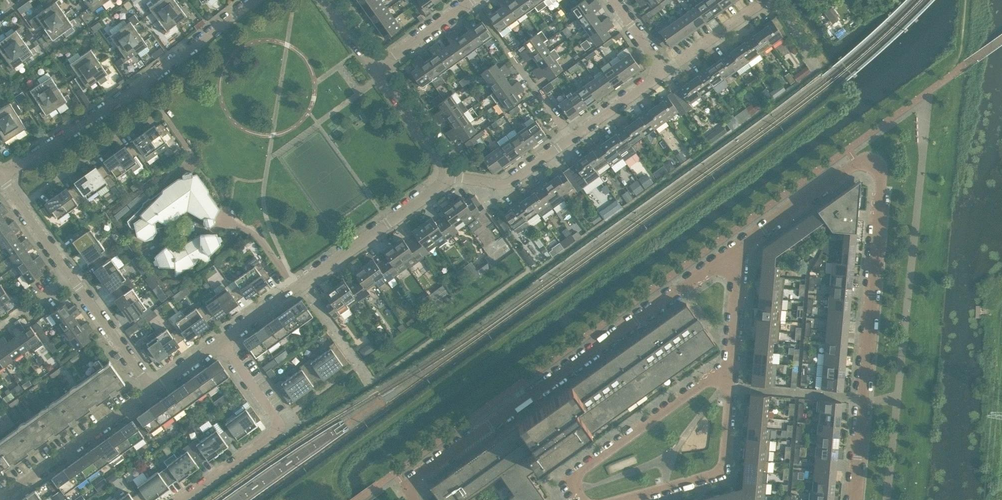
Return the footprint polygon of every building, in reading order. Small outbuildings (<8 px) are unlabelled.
[(46,8),(54,20),(64,13),(59,6),(62,3),(60,0),(57,0),(46,8)] [(90,7),(86,9),(89,14),(103,4),(100,0),(85,0),(90,7)] [(103,4),(106,8),(113,3),(111,0),(100,0),(103,4)] [(159,0),(150,0),(146,3),(149,7),(146,10),(149,14),(152,12),(158,19),(168,12),(159,0)] [(175,0),(159,0),(168,12),(178,4),(175,0)] [(380,0),(360,0),(359,1),(365,10),(380,0)] [(387,9),(381,0),(380,0),(365,10),(372,20),(387,9)] [(432,0),(418,0),(425,10),(435,3),(432,0)] [(503,0),(497,0),(502,7),(497,10),(508,26),(517,19),(503,0)] [(517,0),(511,0),(510,0),(503,0),(517,19),(526,13),(517,0)] [(530,0),(517,0),(526,13),(535,7),(530,0)] [(543,0),(530,0),(535,7),(538,11),(546,5),(544,0),(543,0)] [(598,3),(596,0),(593,0),(588,4),(585,0),(583,0),(578,4),(574,6),(571,9),(577,18),(598,3)] [(704,0),(703,0),(695,6),(705,20),(708,18),(709,20),(715,16),(704,0)] [(717,0),(704,0),(715,16),(721,12),(719,10),(722,8),(717,0)] [(597,17),(594,13),(601,8),(598,3),(577,18),(584,27),(597,17)] [(177,24),(190,14),(187,10),(188,9),(186,6),(184,5),(181,8),(178,4),(168,12),(177,24)] [(508,26),(497,10),(493,13),(488,6),(483,9),(502,36),(511,30),(508,26)] [(705,20),(695,6),(686,12),(697,28),(703,24),(702,23),(705,20)] [(832,24),(840,18),(832,6),(824,12),(832,24)] [(66,11),(69,17),(77,13),(73,7),(66,11)] [(46,8),(29,20),(35,29),(42,24),(44,28),(54,20),(46,8)] [(379,29),(394,18),(387,9),(372,20),(379,29)] [(557,10),(553,13),(557,19),(561,16),(557,10)] [(177,24),(168,12),(158,19),(164,27),(160,29),(163,34),(177,24)] [(697,28),(686,12),(677,19),(687,33),(690,31),(692,32),(697,28)] [(72,26),(76,23),(73,18),(70,21),(64,13),(54,20),(63,33),(66,37),(75,30),(72,26)] [(650,17),(647,13),(641,17),(644,21),(650,17)] [(139,33),(133,25),(139,21),(134,14),(128,19),(130,21),(127,23),(124,19),(117,24),(129,40),(139,33)] [(590,36),(610,21),(607,16),(600,21),(597,17),(584,27),(590,36)] [(472,17),(468,21),(484,43),(493,37),(482,21),(477,24),(475,22),(472,17)] [(385,39),(401,28),(394,18),(379,29),(385,39)] [(687,33),(677,19),(668,25),(680,41),(686,37),(684,35),(687,33)] [(765,27),(761,30),(771,45),(783,37),(771,19),(765,23),(767,25),(765,27)] [(47,31),(42,35),(48,43),(49,42),(63,33),(54,20),(44,28),(47,31)] [(468,21),(463,24),(466,28),(468,31),(464,34),(475,49),(484,43),(468,21)] [(543,21),(538,25),(541,30),(547,26),(543,21)] [(610,35),(607,30),(614,25),(610,21),(590,36),(596,45),(610,35)] [(129,40),(117,24),(109,30),(112,34),(106,38),(110,42),(113,40),(119,48),(129,40)] [(680,41),(668,25),(659,31),(660,33),(655,37),(663,48),(668,44),(669,46),(673,43),(674,45),(680,41)] [(24,42),(19,34),(22,32),(19,27),(6,37),(14,49),(24,42)] [(454,30),(450,33),(466,56),(475,49),(464,34),(459,37),(458,34),(454,30)] [(523,57),(543,42),(547,39),(541,30),(523,43),(526,48),(520,53),(523,57)] [(753,33),(747,36),(760,54),(771,45),(761,30),(756,33),(754,34),(753,33)] [(620,32),(613,37),(616,41),(623,36),(620,32)] [(6,37),(3,33),(0,35),(0,50),(4,56),(14,49),(6,37)] [(146,46),(151,43),(148,38),(144,41),(139,33),(129,40),(137,52),(140,56),(148,51),(148,49),(146,46)] [(450,33),(446,36),(449,41),(451,43),(446,46),(457,62),(466,56),(450,33)] [(741,44),(737,47),(751,66),(763,58),(760,54),(747,36),(742,40),(743,42),(741,44)] [(583,47),(589,43),(586,38),(580,43),(583,47)] [(137,52),(129,40),(119,48),(124,55),(115,62),(118,66),(137,52)] [(23,61),(37,51),(33,47),(30,49),(24,42),(14,49),(23,61)] [(437,42),(433,46),(449,68),(457,62),(446,46),(442,49),(440,47),(437,42)] [(536,61),(550,51),(543,42),(523,57),(526,61),(533,56),(536,61)] [(433,46),(428,49),(431,53),(433,56),(429,59),(440,74),(449,68),(433,46)] [(99,61),(94,53),(97,51),(94,47),(80,56),(89,68),(99,61)] [(729,49),(724,53),(736,70),(739,75),(751,66),(737,47),(733,50),(731,51),(729,49)] [(535,75),(556,60),(560,57),(554,48),(550,51),(536,61),(539,65),(532,70),(535,75)] [(626,48),(617,55),(620,59),(632,75),(638,71),(636,69),(640,67),(638,65),(629,53),(626,48)] [(23,61),(14,49),(4,56),(10,64),(6,66),(9,71),(23,61)] [(633,50),(629,53),(638,65),(641,62),(633,50)] [(89,68),(80,56),(78,52),(67,59),(70,63),(67,65),(70,70),(73,68),(78,75),(89,68)] [(718,60),(714,63),(725,79),(736,70),(724,53),(719,57),(720,59),(718,60)] [(419,55),(415,58),(431,81),(436,88),(445,82),(440,74),(429,59),(424,62),(422,59),(419,55)] [(415,58),(411,61),(414,66),(415,68),(411,72),(412,73),(419,84),(422,87),(431,81),(415,58)] [(620,59),(612,65),(622,80),(625,78),(626,79),(632,75),(620,59)] [(549,79),(562,69),(556,60),(535,75),(538,79),(545,74),(549,79)] [(106,74),(111,71),(108,67),(104,69),(99,61),(89,68),(97,81),(100,85),(108,79),(108,77),(106,74)] [(488,82),(508,67),(505,63),(498,68),(495,63),(481,73),(488,82)] [(706,66),(701,70),(713,87),(716,91),(727,83),(725,79),(714,63),(709,67),(707,68),(706,66)] [(797,81),(812,70),(809,64),(793,76),(797,81)] [(612,65),(603,72),(614,88),(620,84),(619,82),(622,80),(612,65)] [(508,81),(505,77),(512,72),(508,67),(488,82),(494,91),(508,81)] [(97,81),(89,68),(78,75),(81,79),(78,81),(83,90),(97,81)] [(695,77),(690,80),(701,96),(713,87),(701,70),(700,70),(695,74),(697,76),(695,77)] [(59,89),(54,81),(57,78),(54,74),(50,76),(48,72),(37,79),(40,83),(48,95),(59,89)] [(603,72),(594,78),(604,92),(607,90),(609,92),(614,88),(603,72)] [(789,72),(784,76),(790,84),(795,81),(789,72)] [(412,73),(407,77),(414,87),(419,84),(412,73)] [(594,78),(585,84),(597,100),(602,96),(601,95),(604,92),(594,78)] [(496,102),(521,85),(518,80),(511,85),(508,81),(494,91),(490,94),(496,102)] [(678,89),(673,93),(687,112),(693,108),(690,104),(701,96),(690,80),(686,83),(684,85),(682,83),(677,87),(678,89)] [(48,95),(40,83),(33,87),(26,93),(34,105),(38,102),(48,95)] [(585,84),(576,91),(587,105),(590,103),(591,104),(597,100),(585,84)] [(521,99),(517,94),(524,89),(521,85),(496,102),(503,112),(521,99)] [(81,88),(76,91),(87,107),(91,104),(81,88)] [(70,99),(67,94),(64,96),(59,89),(48,95),(57,108),(70,99)] [(775,89),(770,92),(774,97),(778,94),(775,89)] [(576,91),(568,97),(579,113),(585,109),(583,107),(587,105),(576,91)] [(438,111),(434,114),(437,118),(457,104),(461,101),(455,92),(453,93),(451,95),(444,99),(437,104),(440,109),(438,111)] [(660,102),(656,105),(666,120),(667,120),(679,112),(678,111),(683,107),(672,92),(667,95),(666,94),(660,99),(662,100),(660,102)] [(770,92),(763,97),(767,102),(774,97),(770,92)] [(43,117),(56,108),(57,108),(48,95),(38,102),(43,110),(40,112),(43,117)] [(568,97),(558,103),(569,118),(572,115),(573,117),(579,113),(568,97)] [(14,100),(0,109),(0,110),(7,122),(18,115),(22,112),(14,100)] [(457,104),(437,118),(440,123),(444,120),(447,118),(450,122),(464,113),(468,110),(461,101),(457,104)] [(750,114),(762,106),(759,102),(753,107),(751,104),(745,108),(750,114)] [(648,108),(642,111),(655,129),(666,120),(656,105),(651,108),(649,110),(648,108)] [(750,114),(745,108),(734,116),(738,123),(750,114)] [(450,129),(446,132),(449,136),(470,121),(474,119),(468,110),(464,113),(450,122),(453,127),(450,129)] [(637,119),(632,122),(643,137),(655,129),(642,111),(637,115),(638,117),(637,119)] [(731,121),(727,124),(730,128),(738,123),(734,116),(732,114),(728,117),(731,121)] [(29,125),(27,121),(23,123),(18,115),(7,122),(15,134),(29,125)] [(545,134),(535,120),(526,126),(538,142),(543,138),(542,137),(545,134)] [(470,121),(449,136),(452,141),(457,137),(459,136),(463,140),(476,131),(470,121)] [(7,122),(0,126),(0,133),(2,136),(0,137),(0,141),(1,143),(6,140),(9,144),(18,139),(15,134),(7,122)] [(624,124),(619,128),(631,145),(643,137),(632,122),(628,125),(626,126),(624,124)] [(162,137),(167,133),(160,124),(155,127),(154,125),(144,132),(156,149),(166,142),(162,137)] [(722,125),(705,138),(709,143),(727,131),(722,125)] [(538,142),(526,126),(517,133),(528,147),(531,145),(532,147),(538,142)] [(613,135),(609,138),(624,160),(636,152),(631,145),(619,128),(614,132),(615,134),(613,135)] [(528,147),(517,133),(515,129),(506,135),(509,139),(520,155),(526,151),(525,149),(528,147)] [(159,153),(156,149),(144,132),(134,139),(135,141),(131,144),(138,154),(143,162),(146,159),(147,161),(159,153)] [(520,155),(509,139),(506,135),(497,141),(500,145),(510,160),(513,157),(514,159),(520,155)] [(601,141),(596,145),(608,162),(615,172),(626,163),(624,160),(609,138),(604,142),(602,143),(601,141)] [(473,143),(470,139),(464,143),(468,147),(471,145),(473,143)] [(143,165),(136,155),(138,154),(131,144),(126,148),(125,146),(115,153),(127,170),(130,167),(133,171),(142,165),(143,165)] [(468,147),(460,153),(463,158),(475,150),(471,145),(468,147)] [(510,160),(500,145),(491,152),(503,168),(508,164),(507,162),(510,160)] [(590,152),(585,155),(596,171),(608,162),(596,145),(590,149),(592,151),(590,152)] [(675,155),(680,163),(686,158),(681,151),(675,155)] [(503,168),(491,152),(482,158),(487,166),(492,172),(496,170),(497,172),(503,168)] [(127,170),(115,153),(104,160),(106,162),(101,165),(108,175),(113,172),(116,177),(127,170)] [(573,164),(568,168),(579,183),(582,188),(600,175),(596,171),(585,155),(581,158),(579,160),(578,158),(572,162),(573,164)] [(487,166),(482,158),(478,161),(484,168),(487,166)] [(669,159),(663,163),(669,172),(675,168),(669,159)] [(115,184),(108,175),(101,165),(97,169),(95,167),(85,174),(97,191),(106,185),(108,189),(115,184)] [(555,177),(551,180),(562,195),(574,187),(579,183),(568,168),(563,172),(561,169),(555,174),(557,176),(555,177)] [(659,168),(653,173),(657,179),(664,174),(659,168)] [(218,208),(208,195),(208,190),(196,174),(193,175),(192,172),(187,172),(182,175),(183,178),(178,179),(151,198),(148,198),(143,203),(142,206),(127,220),(129,225),(132,229),(135,228),(137,236),(145,240),(153,238),(157,232),(156,228),(165,226),(179,216),(179,214),(187,208),(204,218),(203,222),(206,227),(210,226),(215,222),(214,217),(218,208)] [(645,188),(653,183),(646,173),(638,179),(645,188)] [(97,191),(85,174),(75,181),(77,183),(72,186),(79,196),(84,193),(87,198),(97,191)] [(636,195),(644,189),(637,179),(629,185),(636,195)] [(543,183),(537,186),(550,204),(562,195),(551,180),(550,180),(546,183),(544,185),(543,183)] [(136,183),(130,187),(134,191),(139,187),(136,183)] [(855,232),(857,209),(859,185),(855,183),(817,210),(824,220),(831,230),(843,231),(855,232)] [(110,188),(114,194),(118,191),(114,185),(110,188)] [(74,199),(79,196),(72,186),(67,190),(66,188),(56,195),(68,212),(78,204),(74,199)] [(532,194),(527,197),(538,212),(541,216),(553,208),(550,204),(537,186),(532,190),(533,192),(532,194)] [(621,195),(627,202),(632,198),(627,191),(621,195)] [(84,193),(79,196),(83,201),(87,198),(84,193)] [(143,198),(140,194),(127,204),(131,208),(143,198)] [(68,212),(56,195),(46,202),(47,204),(43,207),(50,217),(54,214),(58,219),(68,212)] [(79,196),(74,199),(78,204),(83,201),(79,196)] [(461,196),(451,203),(463,219),(466,224),(485,210),(481,204),(477,207),(473,202),(468,206),(464,201),(461,196)] [(519,199),(514,203),(526,221),(538,212),(527,197),(523,200),(521,201),(519,199)] [(616,199),(599,212),(604,218),(621,206),(616,199)] [(451,203),(442,210),(445,215),(449,219),(443,223),(452,234),(457,231),(454,225),(463,219),(451,203)] [(508,210),(503,214),(514,229),(517,233),(529,225),(526,221),(514,203),(509,207),(510,209),(508,210)] [(117,219),(130,209),(126,205),(114,215),(117,219)] [(824,220),(817,210),(809,216),(816,226),(824,220)] [(597,213),(589,219),(594,224),(601,219),(597,213)] [(807,232),(816,226),(809,216),(791,228),(801,242),(810,235),(807,232)] [(432,217),(422,224),(434,240),(437,245),(438,246),(447,240),(446,239),(452,234),(443,223),(438,227),(435,222),(432,217)] [(501,218),(497,220),(506,232),(509,229),(501,218)] [(17,224),(14,220),(9,224),(5,220),(0,224),(0,237),(17,224)] [(18,237),(15,233),(20,229),(17,224),(0,237),(0,250),(4,248),(18,237)] [(87,224),(82,228),(85,233),(90,229),(87,224)] [(422,224),(412,231),(416,236),(419,240),(414,244),(422,255),(437,245),(434,240),(422,224)] [(73,234),(72,235),(76,240),(74,241),(77,245),(81,251),(98,239),(90,229),(85,233),(82,228),(80,229),(73,234)] [(801,242),(791,228),(773,241),(780,251),(789,245),(791,249),(801,242)] [(854,242),(855,232),(843,231),(842,241),(854,242)] [(209,255),(221,244),(217,234),(200,234),(200,243),(198,244),(197,243),(192,244),(189,246),(186,244),(173,252),(167,245),(155,256),(159,266),(175,266),(180,271),(183,269),(183,270),(201,259),(204,261),(208,259),(209,255)] [(571,234),(565,238),(569,243),(575,239),(572,235),(571,234)] [(537,236),(533,239),(543,253),(547,251),(537,236)] [(10,256),(30,242),(27,238),(21,242),(18,237),(4,248),(10,256)] [(402,238),(393,245),(404,261),(408,266),(410,269),(419,262),(417,259),(422,255),(414,244),(409,247),(406,243),(402,238)] [(98,239),(81,251),(85,257),(88,261),(90,260),(93,264),(103,257),(111,252),(107,247),(105,249),(98,239)] [(775,255),(780,251),(773,241),(763,248),(762,264),(774,265),(775,255)] [(853,264),(854,242),(842,241),(842,251),(837,251),(836,262),(832,262),(853,264)] [(30,255),(27,250),(33,246),(30,242),(10,256),(16,265),(30,255)] [(393,245),(383,252),(387,257),(390,261),(385,265),(393,276),(399,272),(399,273),(408,266),(404,261),(393,245)] [(524,248),(520,251),(530,266),(536,262),(530,254),(529,254),(524,248)] [(822,261),(826,255),(821,252),(817,258),(822,261)] [(484,262),(475,267),(481,275),(495,265),(488,254),(482,259),(484,262)] [(22,274),(43,260),(40,255),(34,259),(30,255),(16,265),(22,274)] [(103,257),(93,264),(97,269),(95,270),(98,274),(102,280),(119,268),(118,268),(111,258),(106,262),(103,257)] [(252,267),(245,273),(256,289),(262,285),(267,282),(265,280),(270,277),(256,257),(249,262),(252,267)] [(819,267),(822,261),(817,258),(814,265),(819,267)] [(373,259),(363,266),(375,282),(379,287),(393,276),(385,265),(380,268),(377,264),(373,259)] [(29,283),(43,273),(40,268),(46,264),(43,260),(22,274),(18,277),(26,288),(30,284),(29,283)] [(852,275),(853,264),(832,262),(831,273),(852,275)] [(779,276),(780,265),(774,265),(762,264),(761,275),(779,276)] [(363,266),(354,272),(357,277),(361,282),(356,286),(364,297),(369,293),(366,288),(375,282),(363,266)] [(466,267),(457,273),(466,286),(474,280),(466,267)] [(119,268),(102,280),(106,286),(109,290),(111,289),(114,294),(131,281),(128,276),(125,278),(119,268)] [(238,285),(233,288),(240,298),(245,295),(246,297),(251,294),(256,289),(245,273),(234,280),(238,285)] [(851,286),(852,275),(831,273),(830,285),(851,286)] [(783,288),(784,277),(779,276),(761,275),(760,286),(783,288)] [(156,280),(150,284),(153,288),(159,284),(156,280)] [(344,280),(334,287),(349,308),(364,297),(356,286),(355,286),(350,289),(347,285),(344,280)] [(131,281),(114,294),(118,298),(116,299),(119,304),(123,310),(140,298),(133,288),(135,286),(131,281)] [(0,284),(0,303),(5,310),(10,307),(7,304),(5,302),(10,298),(0,284)] [(159,284),(153,288),(157,294),(163,289),(159,284)] [(436,301),(449,291),(443,284),(430,293),(436,301)] [(850,298),(851,286),(830,285),(829,296),(850,298)] [(225,286),(215,294),(227,310),(233,306),(237,303),(236,301),(240,298),(233,288),(229,291),(225,286)] [(782,299),(783,288),(760,286),(759,297),(782,299)] [(329,299),(323,303),(326,307),(334,318),(340,314),(349,308),(334,287),(325,293),(329,299)] [(178,292),(173,296),(176,301),(182,298),(178,292)] [(209,306),(204,309),(211,319),(216,316),(217,318),(221,315),(227,310),(215,294),(205,301),(209,306)] [(428,295),(414,305),(421,315),(435,304),(428,295)] [(849,309),(850,298),(829,296),(828,307),(849,309)] [(781,310),(782,299),(759,297),(758,308),(781,310)] [(140,298),(123,310),(127,315),(130,320),(132,318),(135,323),(143,317),(145,316),(142,311),(147,308),(140,298)] [(313,316),(301,299),(289,308),(301,324),(313,316)] [(57,323),(77,308),(74,304),(68,308),(65,303),(51,313),(57,323)] [(655,386),(715,343),(686,303),(605,361),(429,486),(439,499),(467,499),(466,499),(501,475),(514,493),(508,496),(511,499),(543,499),(545,499),(527,473),(536,467),(537,470),(655,386)] [(196,307),(186,315),(198,331),(204,327),(208,324),(207,322),(211,319),(204,309),(200,312),(196,307)] [(848,321),(849,309),(828,307),(827,319),(848,321)] [(78,321),(74,317),(80,312),(77,308),(57,323),(64,331),(78,321)] [(301,324),(289,308),(278,316),(290,332),(301,324)] [(780,320),(781,310),(758,308),(757,318),(780,320)] [(148,320),(158,314),(154,309),(145,315),(148,320)] [(175,316),(177,320),(186,314),(183,311),(175,316)] [(179,327),(175,330),(182,340),(186,337),(188,339),(192,335),(198,331),(186,315),(176,322),(179,327)] [(290,332),(278,316),(267,324),(279,340),(290,332)] [(779,331),(780,320),(757,318),(756,329),(779,331)] [(847,332),(848,321),(827,319),(826,330),(847,332)] [(38,321),(32,324),(40,335),(45,331),(38,321)] [(70,340),(90,326),(87,322),(81,326),(78,321),(64,331),(70,340)] [(43,344),(30,326),(25,329),(21,323),(17,326),(31,346),(34,350),(43,344)] [(279,340),(267,324),(256,332),(268,348),(279,340)] [(31,346),(17,326),(13,329),(17,335),(12,338),(22,353),(31,346)] [(91,339),(87,334),(93,330),(90,326),(70,340),(76,349),(91,339)] [(167,328),(157,336),(169,352),(174,348),(179,345),(177,343),(182,340),(175,330),(170,333),(167,328)] [(329,335),(325,329),(320,333),(324,339),(329,335)] [(778,342),(779,331),(756,329),(755,340),(774,342),(778,342)] [(846,344),(847,332),(826,330),(825,342),(846,344)] [(142,343),(142,346),(146,351),(149,356),(153,361),(157,358),(158,359),(163,356),(169,352),(157,336),(154,331),(148,336),(148,342),(147,342),(144,342),(142,343)] [(268,348),(256,332),(244,340),(256,357),(268,348)] [(12,338),(8,342),(3,336),(0,338),(0,340),(14,359),(22,353),(12,338)] [(0,340),(0,358),(5,365),(14,359),(0,340)] [(773,352),(774,342),(755,340),(754,351),(773,352)] [(372,341),(367,345),(372,352),(378,349),(372,341)] [(349,363),(334,342),(329,346),(330,348),(321,355),(333,371),(342,364),(344,367),(349,363)] [(845,355),(846,344),(825,342),(824,353),(845,355)] [(772,363),(773,352),(754,351),(753,361),(772,363)] [(844,366),(845,355),(824,353),(823,365),(844,366)] [(333,371),(321,355),(311,362),(309,359),(304,363),(320,384),(325,380),(323,378),(333,371)] [(274,358),(268,363),(271,368),(278,363),(274,358)] [(4,472),(1,468),(14,459),(15,462),(42,442),(111,393),(109,391),(116,386),(118,388),(125,383),(111,364),(105,368),(98,359),(97,359),(95,360),(94,361),(94,362),(100,371),(0,443),(0,474),(4,472)] [(229,376),(217,359),(206,367),(218,384),(229,376)] [(776,375),(777,363),(772,363),(753,361),(752,373),(776,375)] [(320,384),(304,363),(299,366),(301,369),(291,376),(303,392),(313,385),(314,388),(320,384)] [(843,378),(844,366),(823,365),(822,376),(843,378)] [(218,384),(206,367),(195,375),(206,392),(218,384)] [(275,373),(271,368),(266,372),(270,377),(275,373)] [(775,386),(776,375),(752,373),(751,384),(775,386)] [(206,392),(195,375),(183,383),(195,400),(206,392)] [(303,392),(291,376),(282,383),(280,380),(275,384),(290,405),(295,401),(294,399),(303,392)] [(842,390),(843,378),(822,376),(821,388),(842,390)] [(195,400),(183,383),(172,392),(184,408),(195,400)] [(11,392),(2,398),(3,401),(5,403),(14,397),(12,394),(11,392)] [(184,408),(172,392),(161,400),(173,416),(184,408)] [(225,394),(214,402),(217,407),(225,401),(228,399),(225,394)] [(768,407),(769,395),(750,394),(749,405),(768,407)] [(173,416),(161,400),(150,408),(162,424),(173,416)] [(840,413),(841,402),(817,400),(816,411),(840,413)] [(22,403),(17,407),(21,413),(27,409),(22,403)] [(243,404),(233,411),(236,415),(247,432),(253,428),(258,425),(256,423),(261,420),(254,410),(250,405),(246,408),(243,404)] [(767,418),(768,407),(749,405),(748,416),(767,418)] [(162,424),(150,408),(138,416),(143,423),(140,425),(146,434),(149,431),(150,433),(162,424)] [(3,409),(0,411),(0,434),(14,424),(3,409)] [(839,425),(840,413),(816,411),(816,412),(819,412),(818,423),(839,425)] [(229,428),(224,431),(231,441),(236,437),(237,439),(242,436),(247,432),(236,415),(235,416),(225,423),(229,428)] [(766,428),(767,418),(748,416),(747,427),(766,428)] [(146,434),(140,425),(137,427),(132,420),(120,429),(132,445),(144,437),(143,436),(146,434)] [(838,436),(839,425),(818,423),(817,434),(838,436)] [(213,425),(203,432),(206,436),(218,453),(224,449),(228,446),(227,444),(231,441),(224,431),(220,434),(213,425)] [(771,429),(766,428),(747,427),(747,437),(770,439),(771,429)] [(132,445),(120,429),(109,437),(121,453),(132,445)] [(837,448),(838,436),(817,434),(816,446),(837,448)] [(197,438),(189,443),(202,462),(207,458),(208,460),(212,457),(218,453),(206,436),(200,441),(197,438)] [(121,453),(109,437),(98,445),(110,461),(112,465),(124,457),(121,453)] [(769,451),(770,439),(747,437),(746,449),(769,451)] [(183,453),(177,457),(189,474),(195,470),(199,467),(198,465),(202,462),(189,443),(181,449),(183,453)] [(110,461),(98,445),(87,453),(98,469),(110,461)] [(836,459),(837,448),(816,446),(815,457),(836,459)] [(768,461),(769,451),(746,449),(745,459),(768,461)] [(98,469),(87,453),(75,461),(87,477),(98,469)] [(174,453),(164,461),(171,469),(166,473),(173,482),(177,479),(179,481),(183,478),(189,474),(177,457),(174,453)] [(835,470),(836,459),(815,457),(814,468),(835,470)] [(767,472),(768,461),(745,459),(744,470),(762,472),(767,472)] [(87,477),(75,461),(64,469),(76,485),(87,477)] [(834,482),(835,470),(814,468),(813,480),(834,482)] [(76,485),(64,469),(52,477),(64,494),(76,485)] [(761,482),(762,472),(744,470),(743,480),(761,482)] [(116,471),(112,474),(116,479),(120,476),(117,472),(116,471)] [(158,471),(148,478),(160,495),(165,491),(170,488),(168,486),(173,483),(173,482),(166,473),(161,476),(158,471)] [(97,489),(108,484),(106,478),(95,482),(97,489)] [(137,494),(141,499),(152,499),(154,499),(160,495),(148,478),(138,485),(141,490),(137,494)] [(761,482),(743,480),(742,488),(757,499),(765,499),(766,482),(761,482)] [(833,493),(834,482),(813,480),(812,491),(833,493)] [(742,488),(735,490),(737,499),(757,499),(742,488)] [(35,489),(20,499),(43,499),(35,489)] [(735,490),(725,493),(727,499),(737,499),(735,490)] [(833,493),(812,491),(811,499),(832,499),(833,493)] [(118,499),(119,499),(141,499),(137,494),(132,497),(129,492),(118,499)]
